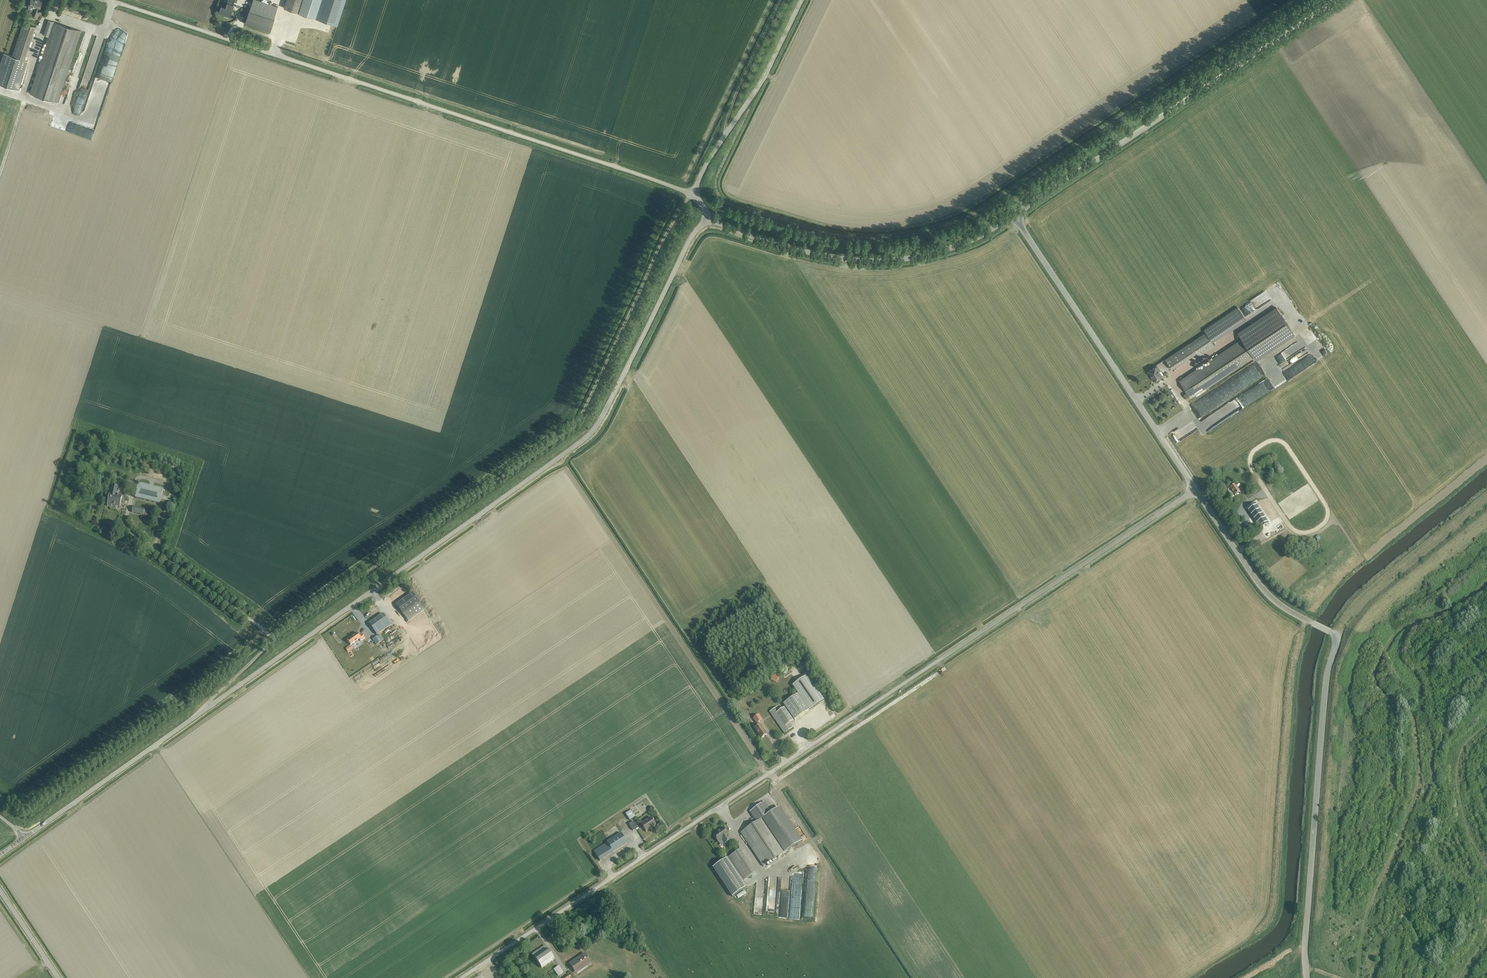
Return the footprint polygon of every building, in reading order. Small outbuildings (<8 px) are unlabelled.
[(37,16),(39,9),(40,9),(42,1),(40,0),(31,0),(29,6),(35,8),(32,15),(37,16)] [(230,16),(233,8),(234,6),(233,5),(234,0),(228,0),(227,4),(226,7),(221,6),(219,12),(230,16)] [(245,23),(270,31),(274,17),(278,6),(258,0),(253,0),(250,9),(245,23)] [(298,12),(315,18),(321,0),(287,0),(284,8),(298,12)] [(315,18),(337,25),(345,0),(321,0),(315,18)] [(44,35),(49,36),(30,94),(57,102),(81,31),(48,20),(44,35)] [(23,22),(12,56),(4,53),(0,65),(0,84),(18,90),(27,61),(25,60),(36,26),(23,22)] [(1205,332),(1165,359),(1172,369),(1196,353),(1199,356),(1215,345),(1212,341),(1246,318),(1238,306),(1204,329),(1205,332)] [(1180,380),(1179,380),(1187,392),(1184,394),(1187,400),(1195,395),(1196,397),(1207,390),(1206,388),(1253,356),(1256,360),(1294,334),(1277,308),(1238,333),(1242,339),(1215,356),(1183,378),(1182,376),(1179,378),(1180,380)] [(1270,351),(1260,358),(1262,361),(1272,355),(1270,351)] [(1252,363),(1244,367),(1251,380),(1258,376),(1252,363)] [(1148,372),(1152,378),(1153,377),(1155,380),(1162,375),(1156,366),(1148,372)] [(1174,388),(1172,390),(1180,400),(1182,398),(1174,388)] [(1191,424),(1175,434),(1179,440),(1195,429),(1191,424)] [(135,498),(160,504),(163,489),(139,483),(135,498)] [(1230,488),(1235,496),(1240,492),(1235,485),(1230,488)] [(120,507),(122,496),(117,495),(119,487),(111,486),(110,494),(109,494),(107,504),(107,506),(112,507),(112,505),(120,507)] [(1247,508),(1260,529),(1269,523),(1255,503),(1247,508)] [(133,507),(132,512),(143,515),(145,510),(133,507)] [(396,605),(403,614),(408,622),(424,610),(412,593),(396,605)] [(393,670),(415,654),(385,613),(369,625),(381,641),(375,645),(393,670)] [(347,640),(351,645),(359,639),(361,641),(365,638),(362,634),(359,636),(357,633),(347,640)] [(792,685),(797,693),(809,710),(824,700),(807,675),(792,685)] [(809,710),(797,693),(783,703),(794,721),(809,710)] [(777,707),(770,712),(772,716),(785,734),(792,728),(789,724),(794,721),(784,708),(780,711),(777,707)] [(753,726),(759,735),(762,738),(767,735),(759,722),(762,720),(759,715),(753,718),(757,723),(753,726)] [(741,833),(764,867),(802,842),(779,808),(772,813),(764,802),(762,804),(760,803),(756,806),(755,808),(750,812),(757,822),(741,833)] [(625,814),(630,821),(635,817),(631,810),(625,814)] [(641,824),(646,831),(655,825),(651,818),(641,824)] [(629,824),(633,831),(638,828),(633,821),(629,824)] [(714,835),(718,841),(722,839),(725,844),(731,840),(728,835),(729,835),(724,828),(714,835)] [(627,843),(622,835),(621,833),(606,842),(613,853),(627,843)] [(729,857),(744,880),(755,872),(740,850),(729,857)] [(713,868),(732,897),(747,887),(728,858),(713,868)] [(746,889),(737,895),(739,898),(748,892),(746,889)] [(815,893),(806,892),(804,917),(814,918),(815,893)] [(792,918),(800,918),(801,894),(793,893),(792,918)] [(768,895),(767,908),(775,909),(776,896),(768,895)] [(781,916),(789,917),(790,896),(783,895),(781,916)] [(534,957),(541,968),(554,960),(546,948),(534,957)] [(591,963),(584,954),(573,961),(579,971),(579,970),(590,962),(591,963)] [(559,966),(554,969),(558,976),(563,973),(559,966)]
